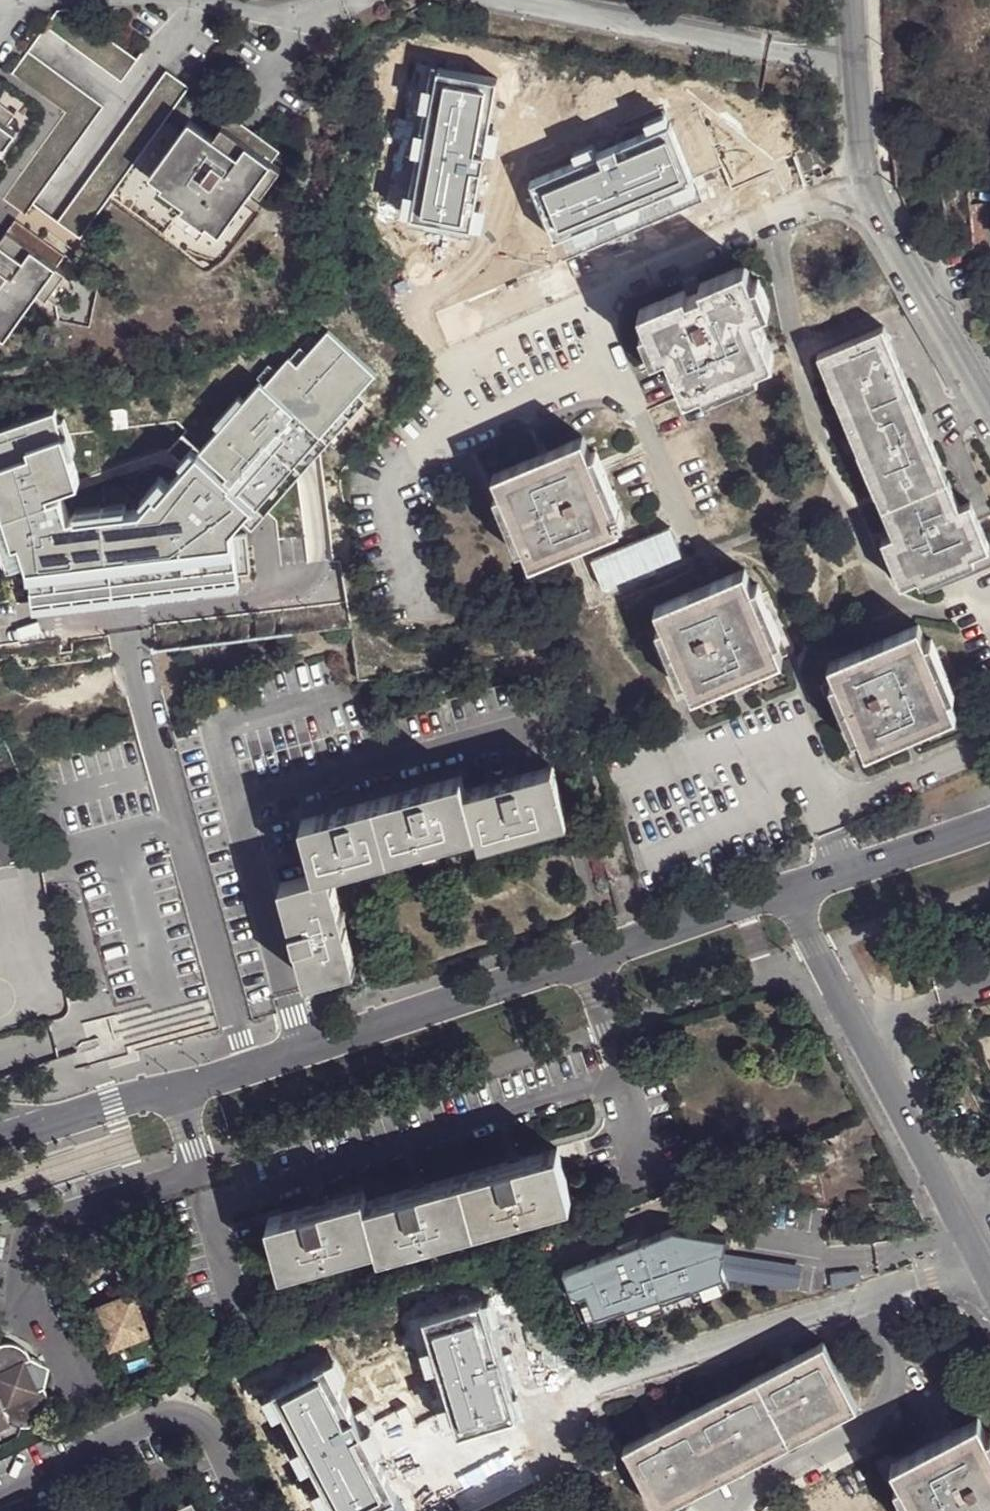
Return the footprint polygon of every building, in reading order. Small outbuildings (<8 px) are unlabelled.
[(43,30),(118,83),(135,60),(65,11),(55,14),(43,30)] [(3,202),(26,218),(102,109),(25,55),(10,76),(64,115),(3,202)] [(49,235),(73,251),(186,87),(164,72),(49,235)] [(715,104),(687,115),(698,143),(727,132),(715,104)] [(17,136),(7,129),(15,118),(0,107),(0,160),(17,136)] [(183,207),(221,234),(252,187),(262,194),(281,167),(271,160),(279,149),(229,114),(213,137),(189,119),(150,177),(186,203),(183,207)] [(974,270),(989,269),(989,232),(987,233),(984,205),(967,207),(974,270)] [(9,341),(40,296),(49,303),(69,275),(59,268),(67,256),(18,222),(1,245),(0,244),(0,335),(9,341)] [(774,356),(755,311),(769,305),(758,279),(751,282),(744,265),(699,284),(701,290),(688,295),(685,289),(640,309),(647,326),(641,329),(652,355),(668,349),(686,393),(703,385),(706,392),(760,369),(758,363),(774,356)] [(506,288),(432,320),(445,349),(519,318),(506,288)] [(883,327),(818,355),(894,533),(883,539),(902,583),(918,576),(921,582),(975,558),(973,553),(989,546),(970,502),(959,506),(883,327)] [(0,431),(0,551),(16,602),(34,600),(36,611),(240,586),(239,575),(252,574),(247,537),(234,538),(233,529),(243,518),(254,505),(257,508),(359,392),(376,372),(328,330),(307,353),(297,365),(289,358),(288,357),(275,373),(265,384),(261,381),(260,382),(243,401),(243,402),(246,406),(223,431),(220,428),(219,429),(200,450),(228,474),(225,477),(197,454),(196,455),(198,457),(188,469),(186,467),(185,467),(169,486),(150,508),(146,505),(146,506),(140,513),(124,514),(123,515),(123,519),(75,525),(74,518),(73,518),(68,519),(59,492),(79,486),(70,457),(64,437),(68,436),(65,423),(61,412),(0,431)] [(289,358),(297,365),(307,353),(299,347),(289,358)] [(261,381),(265,384),(275,373),(267,366),(256,378),(260,382),(261,381)] [(366,399),(359,392),(257,508),(254,505),(243,518),(253,528),(366,399)] [(220,428),(223,431),(246,406),(243,402),(243,401),(238,397),(214,424),(219,429),(220,428)] [(69,422),(65,423),(68,436),(64,437),(70,457),(80,454),(69,422)] [(620,524),(613,507),(619,504),(596,450),(591,453),(584,436),(495,474),(501,491),(495,493),(519,547),(525,545),(532,562),(620,524)] [(186,467),(188,469),(198,457),(196,455),(197,454),(191,449),(180,462),(185,467),(186,467)] [(146,505),(150,508),(169,486),(160,479),(141,501),(146,506),(146,505)] [(74,518),(75,525),(123,519),(123,515),(124,514),(123,507),(73,513),(73,518),(74,518)] [(781,657),(775,640),(780,638),(758,584),(752,587),(745,570),(655,608),(662,624),(657,626),(680,681),(686,679),(693,695),(781,657)] [(955,713),(948,697),(954,695),(931,639),(925,641),(918,625),(829,663),(836,679),(830,682),(852,737),(859,735),(866,751),(955,713)] [(564,835),(551,780),(463,799),(462,790),(300,825),(311,879),(276,887),(299,983),(347,972),(326,875),(474,840),(478,857),(564,835)] [(0,828),(0,870),(23,866),(15,825),(0,828)] [(831,1161),(821,1140),(809,1146),(819,1166),(831,1161)] [(560,1197),(547,1146),(357,1202),(353,1192),(257,1221),(271,1271),(368,1244),(370,1253),(560,1197)] [(649,1229),(662,1270),(738,1247),(737,1216),(703,1217),(702,1200),(628,1220),(632,1236),(649,1229)] [(582,1296),(662,1270),(649,1229),(632,1236),(569,1256),(570,1260),(580,1290),(582,1296)] [(742,1253),(738,1277),(797,1286),(800,1261),(742,1253)] [(556,1281),(580,1290),(570,1260),(556,1281)] [(112,1347),(149,1332),(137,1296),(121,1301),(118,1297),(97,1306),(112,1347)] [(630,1443),(663,1504),(860,1398),(829,1337),(630,1443)] [(16,1435),(20,1427),(35,1424),(39,1421),(45,1412),(48,1402),(46,1391),(42,1381),(38,1383),(34,1375),(44,1370),(39,1358),(28,1363),(24,1354),(28,1352),(27,1350),(20,1345),(10,1343),(1,1344),(0,1345),(0,1443),(16,1435)] [(501,1382),(354,1447),(380,1505),(527,1440),(501,1382)] [(989,1433),(979,1412),(895,1458),(903,1474),(922,1510),(989,1510),(989,1433)] [(903,1474),(897,1478),(914,1510),(922,1510),(903,1474)]
